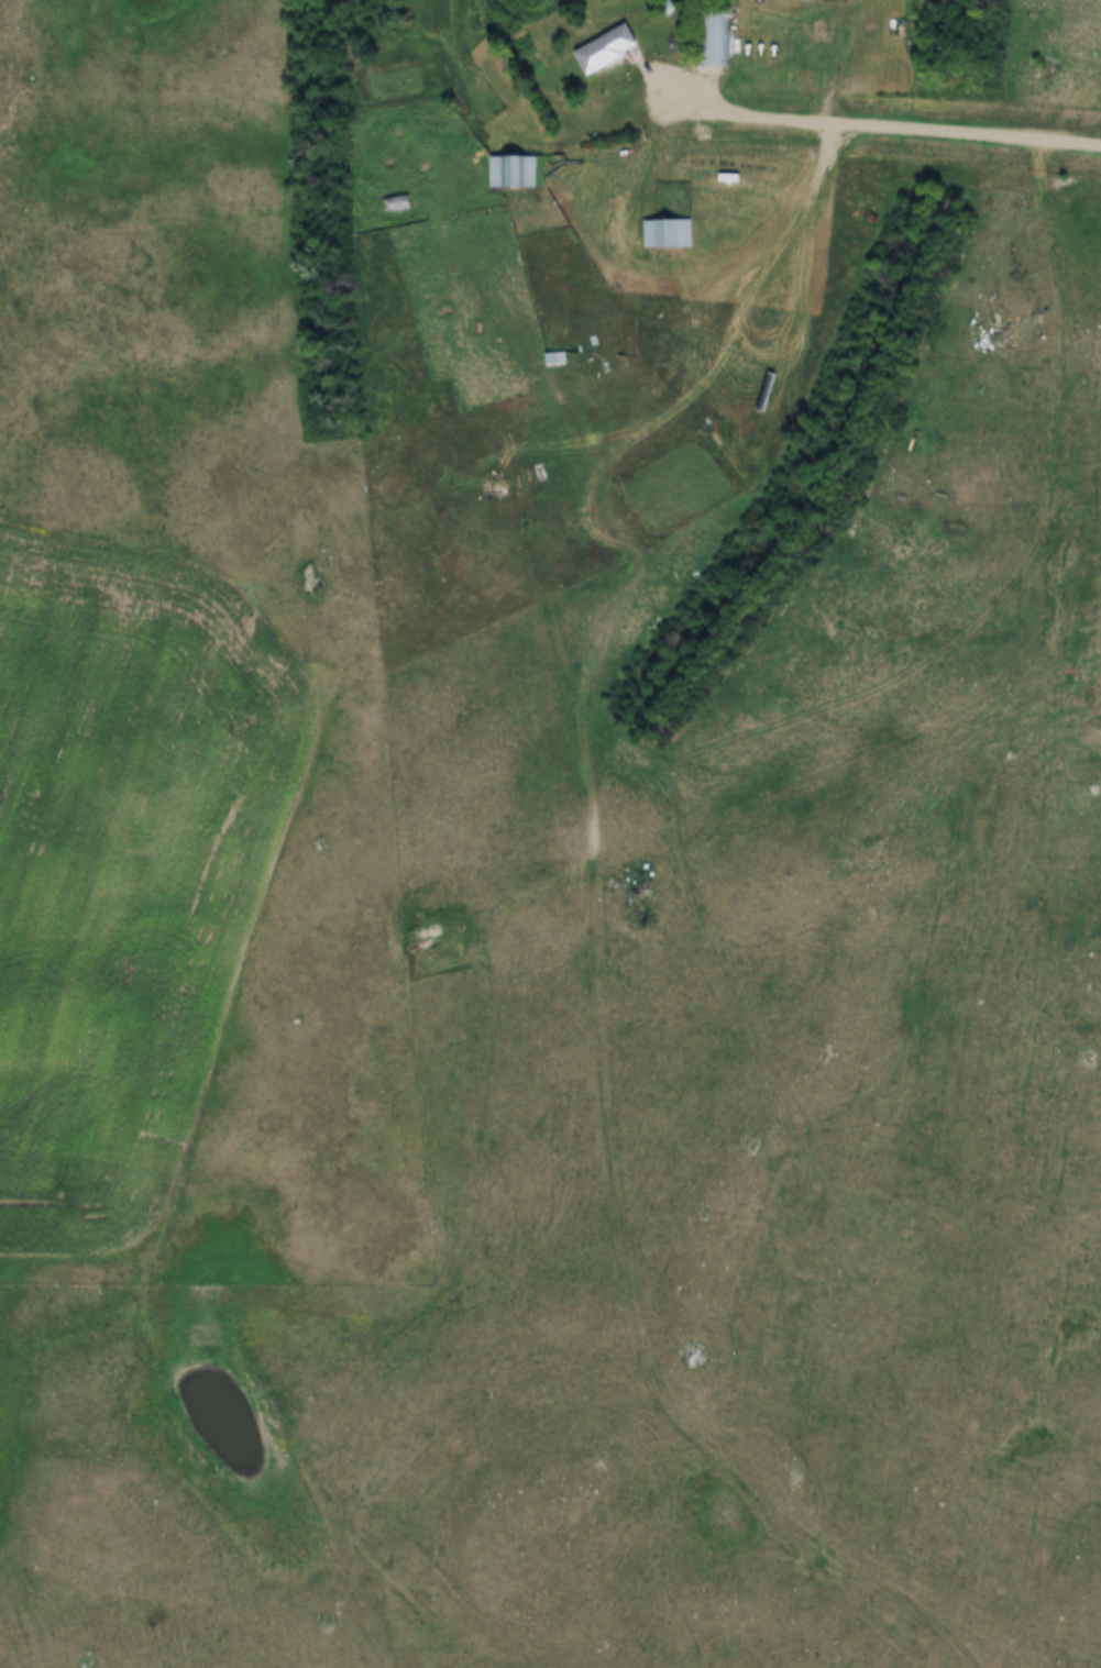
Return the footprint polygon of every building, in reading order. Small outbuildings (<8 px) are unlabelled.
[(727,66),(727,8),(699,8),(699,66),(727,66)] [(572,50),(584,75),(638,49),(626,24),(572,50)] [(536,156),(489,156),(489,188),(536,188),(536,156)] [(383,199),(384,213),(410,210),(409,197),(383,199)] [(691,247),(691,219),(644,219),(644,247),(691,247)] [(566,367),(566,354),(545,354),(545,367),(566,367)]
